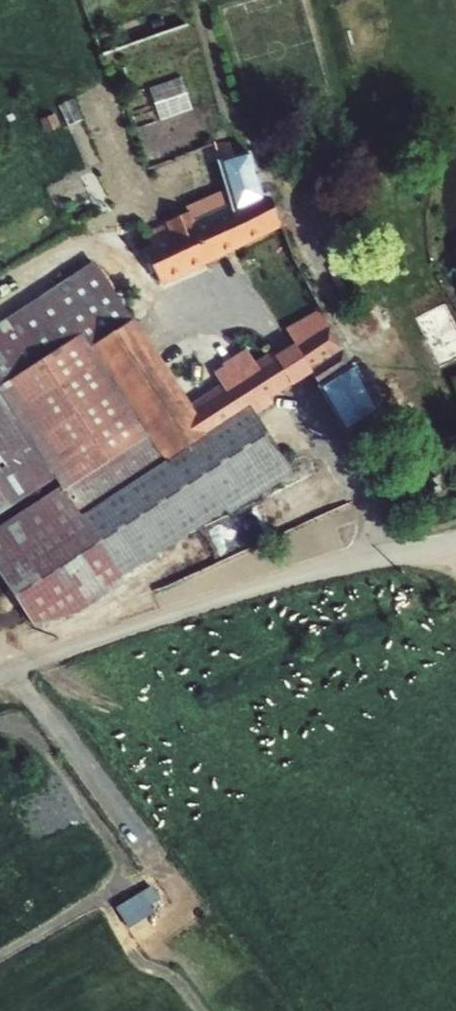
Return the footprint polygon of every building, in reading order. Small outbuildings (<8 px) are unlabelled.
[(181,77),(149,89),(160,121),(193,110),(181,77)] [(72,100),(58,106),(68,127),(82,121),(72,100)] [(55,115),(39,121),(45,135),(61,128),(55,115)] [(151,246),(142,251),(160,288),(283,228),(269,194),(263,196),(250,152),(216,162),(225,192),(231,211),(195,225),(190,213),(146,233),(151,246)] [(188,208),(190,213),(195,225),(231,211),(225,192),(188,208)] [(92,262),(0,323),(0,516),(54,480),(60,489),(0,526),(0,578),(31,626),(78,615),(127,583),(122,578),(224,512),(228,517),(293,474),(255,417),(249,408),(166,465),(90,349),(133,321),(92,262)] [(134,319),(133,321),(90,349),(166,465),(249,408),(255,417),(274,406),(270,399),(311,375),(309,372),(309,370),(341,349),(329,328),(328,328),(318,309),(285,329),(293,345),(274,357),(272,353),(256,364),(246,349),(220,367),(222,369),(213,375),(220,387),(190,405),(134,319)] [(352,367),(342,352),(309,372),(311,375),(318,386),(316,387),(342,428),(378,406),(353,366),(352,367)] [(152,887),(117,910),(130,929),(155,914),(151,907),(161,901),(152,887)]
